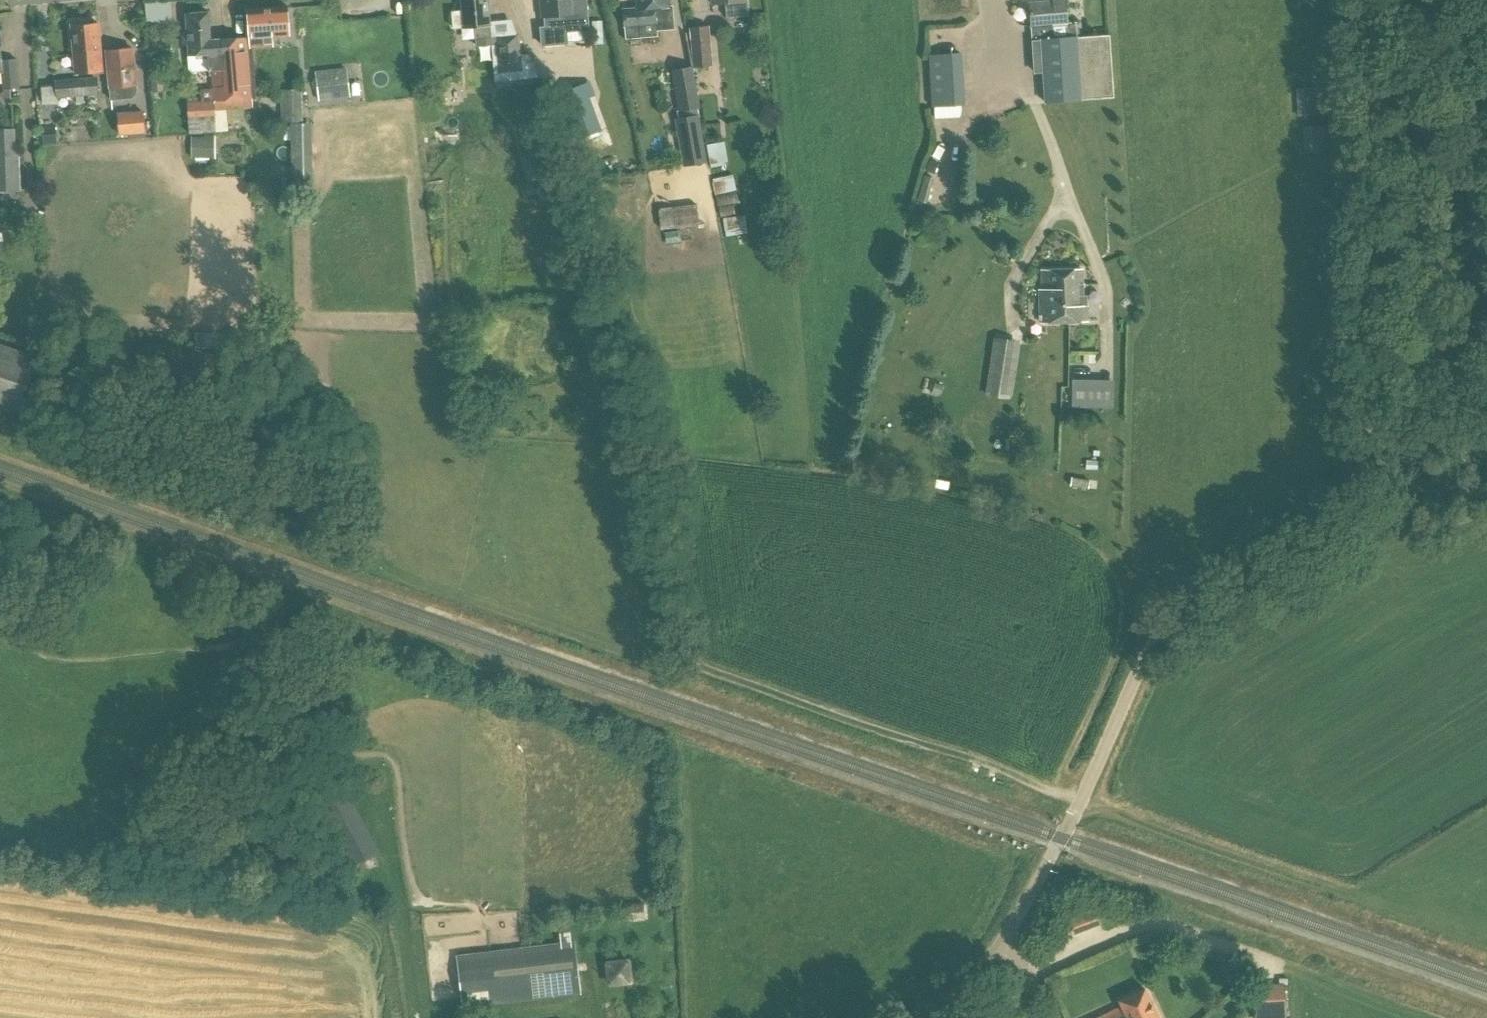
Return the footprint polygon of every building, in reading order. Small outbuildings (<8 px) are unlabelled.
[(451,11),(453,28),(474,26),(476,47),(491,45),(494,82),(523,79),(539,77),(530,54),(520,55),(518,34),(492,37),(488,0),(462,0),(463,10),(451,11)] [(545,29),(564,28),(564,32),(589,29),(587,0),(543,0),(545,29)] [(669,0),(638,0),(639,8),(622,9),(625,39),(657,36),(657,31),(675,29),(673,5),(669,6),(669,0)] [(745,0),(712,0),(713,4),(724,3),(726,18),(748,16),(746,1),(745,1),(745,0)] [(1067,0),(1053,0),(1053,1),(1027,2),(1029,27),(1030,26),(1033,73),(1042,73),(1044,104),(1081,101),(1081,100),(1114,98),(1110,35),(1077,37),(1076,22),(1068,23),(1067,0)] [(250,38),(251,47),(273,45),(272,37),(290,35),(288,7),(248,10),(250,38)] [(226,87),(223,40),(211,41),(209,13),(187,14),(188,31),(182,31),(183,44),(188,44),(190,72),(211,71),(213,88),(226,87)] [(593,44),(604,44),(602,21),(592,21),(593,44)] [(102,70),(98,22),(72,24),(76,72),(102,70)] [(693,68),(713,66),(709,26),(689,28),(693,68)] [(255,99),(251,47),(250,38),(223,40),(226,87),(213,88),(214,100),(189,102),(191,133),(217,132),(229,131),(228,110),(254,108),(253,99),(255,99)] [(0,40),(0,73),(2,73),(3,90),(19,89),(17,59),(1,60),(0,40)] [(112,100),(132,99),(137,93),(136,85),(133,49),(107,51),(112,100)] [(931,108),(966,106),(963,53),(928,55),(931,108)] [(692,66),(671,70),(679,112),(700,108),(692,66)] [(316,86),(349,83),(347,68),(315,72),(316,86)] [(153,93),(163,92),(162,73),(151,74),(153,93)] [(43,104),(58,103),(58,99),(99,95),(97,77),(54,80),(55,86),(41,87),(43,104)] [(575,87),(560,92),(577,140),(602,130),(590,98),(580,101),(575,87)] [(1297,117),(1318,116),(1317,88),(1296,89),(1297,117)] [(303,122),(302,90),(281,90),(282,122),(303,122)] [(145,138),(143,111),(117,113),(118,135),(129,134),(129,139),(145,138)] [(698,114),(674,119),(683,167),(707,162),(698,114)] [(311,123),(291,123),(292,168),(312,167),(311,123)] [(43,143),(57,143),(56,124),(42,125),(43,143)] [(15,129),(0,130),(0,191),(21,191),(20,154),(16,155),(15,129)] [(204,162),(222,161),(221,142),(204,142),(204,162)] [(739,172),(725,173),(726,189),(740,188),(739,172)] [(928,203),(934,178),(924,175),(917,201),(928,203)] [(739,201),(736,191),(716,195),(718,206),(739,201)] [(730,204),(719,207),(721,217),(733,214),(730,204)] [(660,230),(699,225),(696,205),(658,209),(660,230)] [(1084,296),(1083,270),(1042,271),(1043,290),(1040,290),(1041,325),(1088,323),(1087,296),(1084,296)] [(1012,399),(1020,340),(993,336),(985,395),(1012,399)] [(36,356),(0,344),(0,407),(16,413),(36,356)] [(1100,384),(1072,384),(1072,407),(1099,407),(1100,384)] [(1088,489),(1089,479),(1071,477),(1070,487),(1088,489)] [(347,871),(380,852),(348,794),(314,812),(347,871)] [(462,1008),(581,995),(575,941),(456,955),(462,1008)] [(1256,982),(1262,1017),(1291,1013),(1285,977),(1256,982)] [(1146,988),(1119,1001),(1122,1006),(1098,1017),(1160,1017),(1146,988)]
